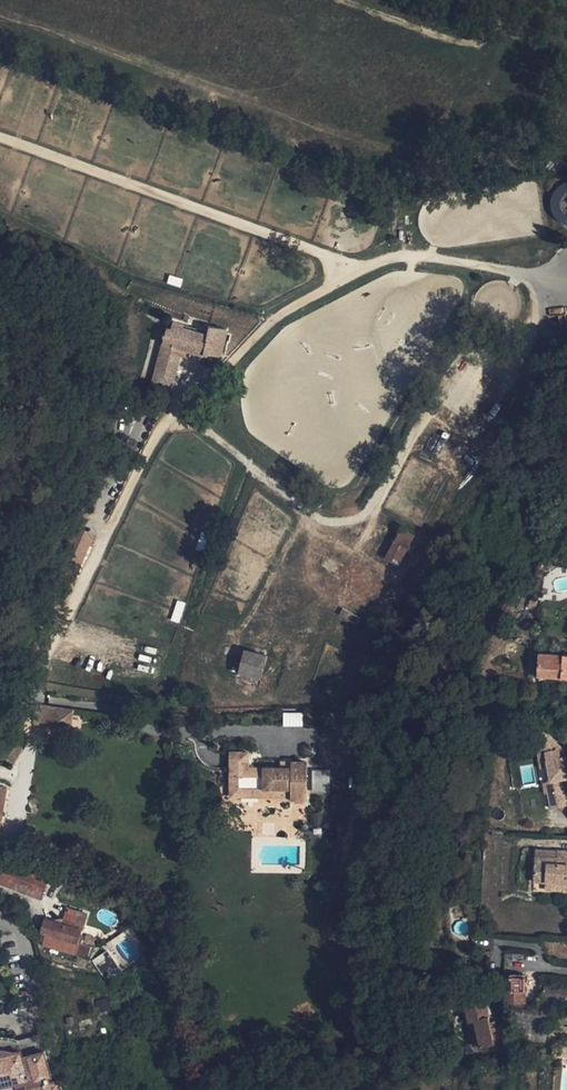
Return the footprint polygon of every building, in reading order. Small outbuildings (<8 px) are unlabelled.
[(172,327),(170,334),(152,330),(152,342),(165,346),(182,350),(192,354),(212,359),(219,361),(221,350),(224,341),(226,336),(226,333),(209,330),(205,343),(180,338),(182,329),(172,327)] [(182,350),(165,346),(151,385),(169,391),(182,350)] [(167,398),(169,391),(151,385),(149,393),(167,398)] [(74,528),(59,564),(63,566),(77,571),(92,536),(74,528)] [(411,540),(397,532),(385,559),(399,567),(411,540)] [(289,640),(270,637),(267,656),(263,678),(282,681),(289,640)] [(246,652),(240,683),(261,687),(263,678),(267,656),(246,652)] [(539,654),(539,662),(538,673),(537,677),(566,678),(566,656),(539,654)] [(45,727),(77,730),(78,711),(47,709),(45,727)] [(283,726),(302,726),(302,713),(283,713),(283,726)] [(541,753),(545,752),(548,768),(550,782),(554,781),(556,792),(548,794),(550,809),(566,807),(562,780),(566,779),(566,757),(564,758),(563,749),(544,731),(532,745),(541,753)] [(251,749),(235,748),(233,785),(284,788),(284,795),(296,796),(296,799),(310,800),(312,761),(298,760),(297,768),(285,767),(257,766),(250,765),(251,749)] [(548,768),(545,752),(541,753),(539,753),(542,769),(548,768)] [(298,760),(286,759),(285,767),(297,768),(298,760)] [(548,794),(556,792),(554,781),(550,782),(543,783),(545,794),(548,794)] [(232,793),(284,795),(284,788),(233,785),(232,793)] [(4,847),(13,789),(0,787),(0,846),(4,847)] [(548,850),(536,849),(534,882),(545,883),(557,884),(557,887),(566,888),(566,852),(557,851),(557,858),(547,858),(548,850)] [(557,858),(557,851),(548,850),(547,858),(557,858)] [(0,856),(0,884),(4,885),(45,897),(55,868),(39,859),(1,856),(0,856)] [(545,890),(566,891),(566,888),(557,887),(557,884),(545,883),(545,890)] [(45,920),(41,934),(46,935),(44,944),(78,954),(81,943),(79,942),(87,914),(68,908),(63,925),(45,920)] [(81,943),(78,954),(90,957),(93,946),(81,943)] [(512,977),(505,976),(505,1003),(524,1003),(525,990),(526,978),(512,977)] [(515,1022),(566,1028),(566,985),(545,983),(543,1004),(515,1005),(515,1022)] [(486,1003),(472,1005),(475,1020),(480,1046),(508,1041),(504,1025),(496,1026),(495,1022),(490,1023),(486,1003)] [(472,1005),(466,1007),(469,1021),(470,1021),(475,1020),(472,1005)] [(475,1020),(470,1021),(475,1047),(480,1046),(475,1020)] [(59,1080),(50,1083),(49,1078),(59,1075),(47,1033),(18,1040),(16,1046),(1,1043),(0,1043),(0,1089),(61,1089),(59,1080)]
